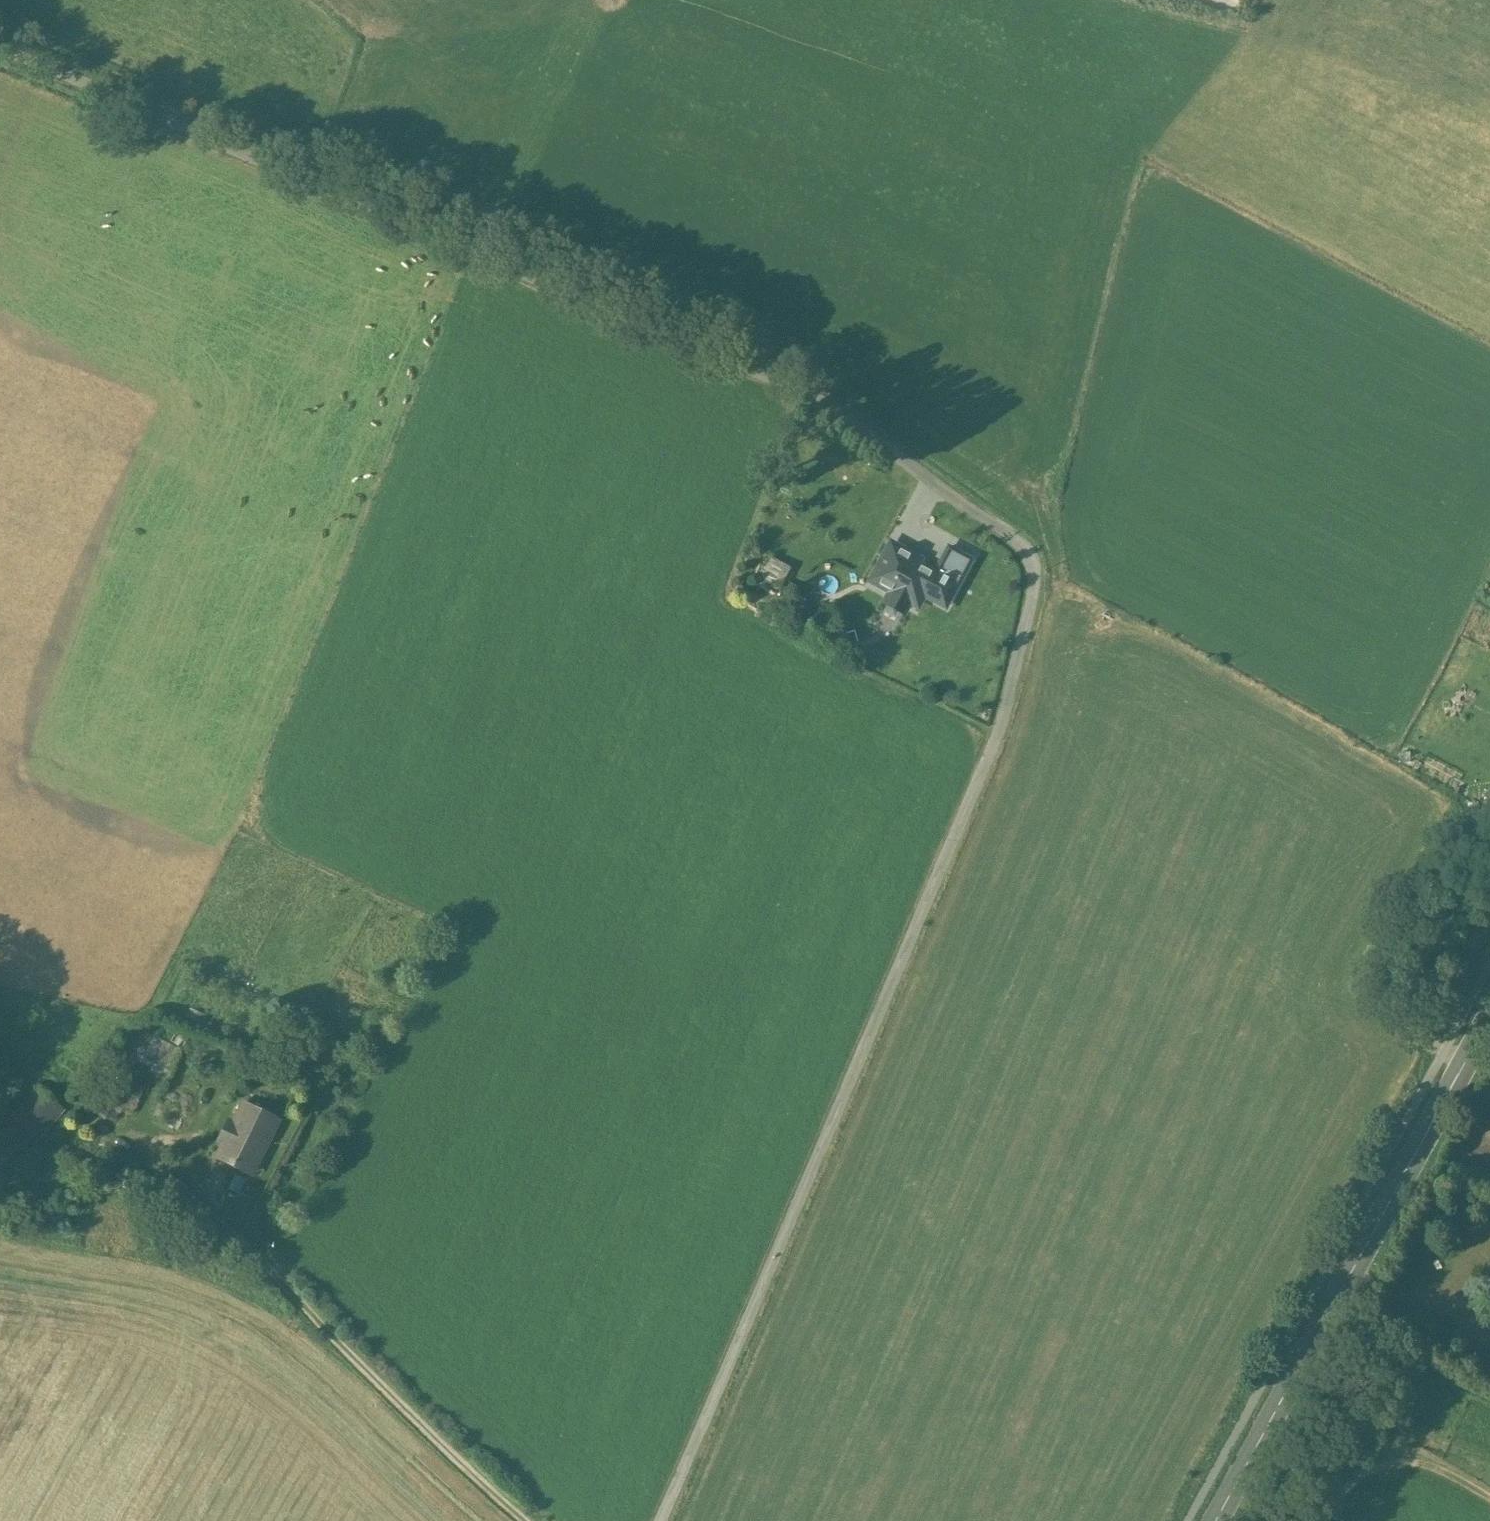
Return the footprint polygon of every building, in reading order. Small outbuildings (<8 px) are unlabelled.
[(789,567),(770,557),(759,577),(778,587),(789,567)] [(954,639),(891,599),(878,620),(871,632),(870,632),(933,672),(954,639)] [(878,620),(870,614),(862,626),(871,632),(878,620)] [(176,1054),(135,1033),(123,1057),(147,1069),(146,1073),(162,1081),(176,1054)] [(119,1089),(109,1084),(94,1115),(109,1122),(115,1109),(128,1115),(139,1089),(122,1081),(119,1089)] [(11,1118),(14,1121),(6,1131),(0,1126),(0,1162),(4,1166),(30,1136),(36,1141),(64,1110),(38,1087),(11,1118)] [(244,1104),(234,1124),(229,1122),(222,1136),(227,1138),(218,1157),(252,1173),(278,1121),(244,1104)]
